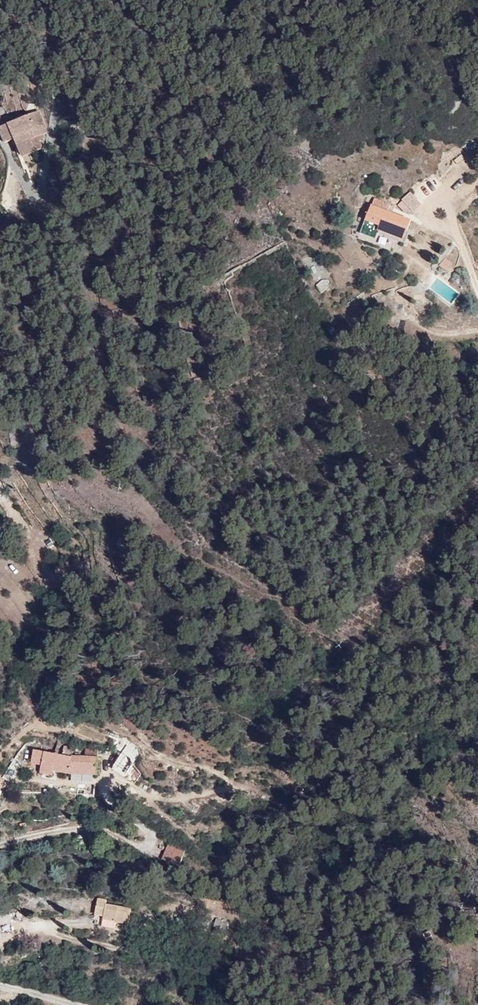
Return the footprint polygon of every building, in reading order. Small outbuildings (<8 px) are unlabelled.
[(37,117),(0,132),(0,142),(3,150),(13,146),(16,154),(24,151),(28,162),(42,156),(38,148),(37,144),(42,141),(47,140),(37,117)] [(408,192),(398,204),(410,215),(421,202),(408,192)] [(410,220),(371,205),(359,237),(379,245),(383,233),(386,225),(394,228),(391,236),(403,240),(410,220)] [(386,225),(383,233),(391,236),(394,228),(386,225)] [(330,285),(324,277),(315,284),(320,292),(330,285)] [(111,774),(112,754),(83,753),(46,747),(43,763),(53,765),(52,773),(66,775),(67,769),(83,772),(111,774)] [(192,858),(175,851),(169,868),(186,875),(192,858)] [(103,918),(102,921),(116,924),(127,926),(127,925),(135,927),(137,917),(129,916),(130,911),(106,906),(106,903),(98,901),(95,916),(103,918)] [(14,922),(13,914),(0,916),(0,924),(14,922)] [(186,922),(170,920),(169,928),(185,930),(186,922)] [(116,924),(102,921),(101,928),(115,931),(116,924)] [(224,939),(227,939),(228,930),(222,930),(222,928),(215,927),(214,936),(216,936),(215,942),(223,943),(224,939)]
